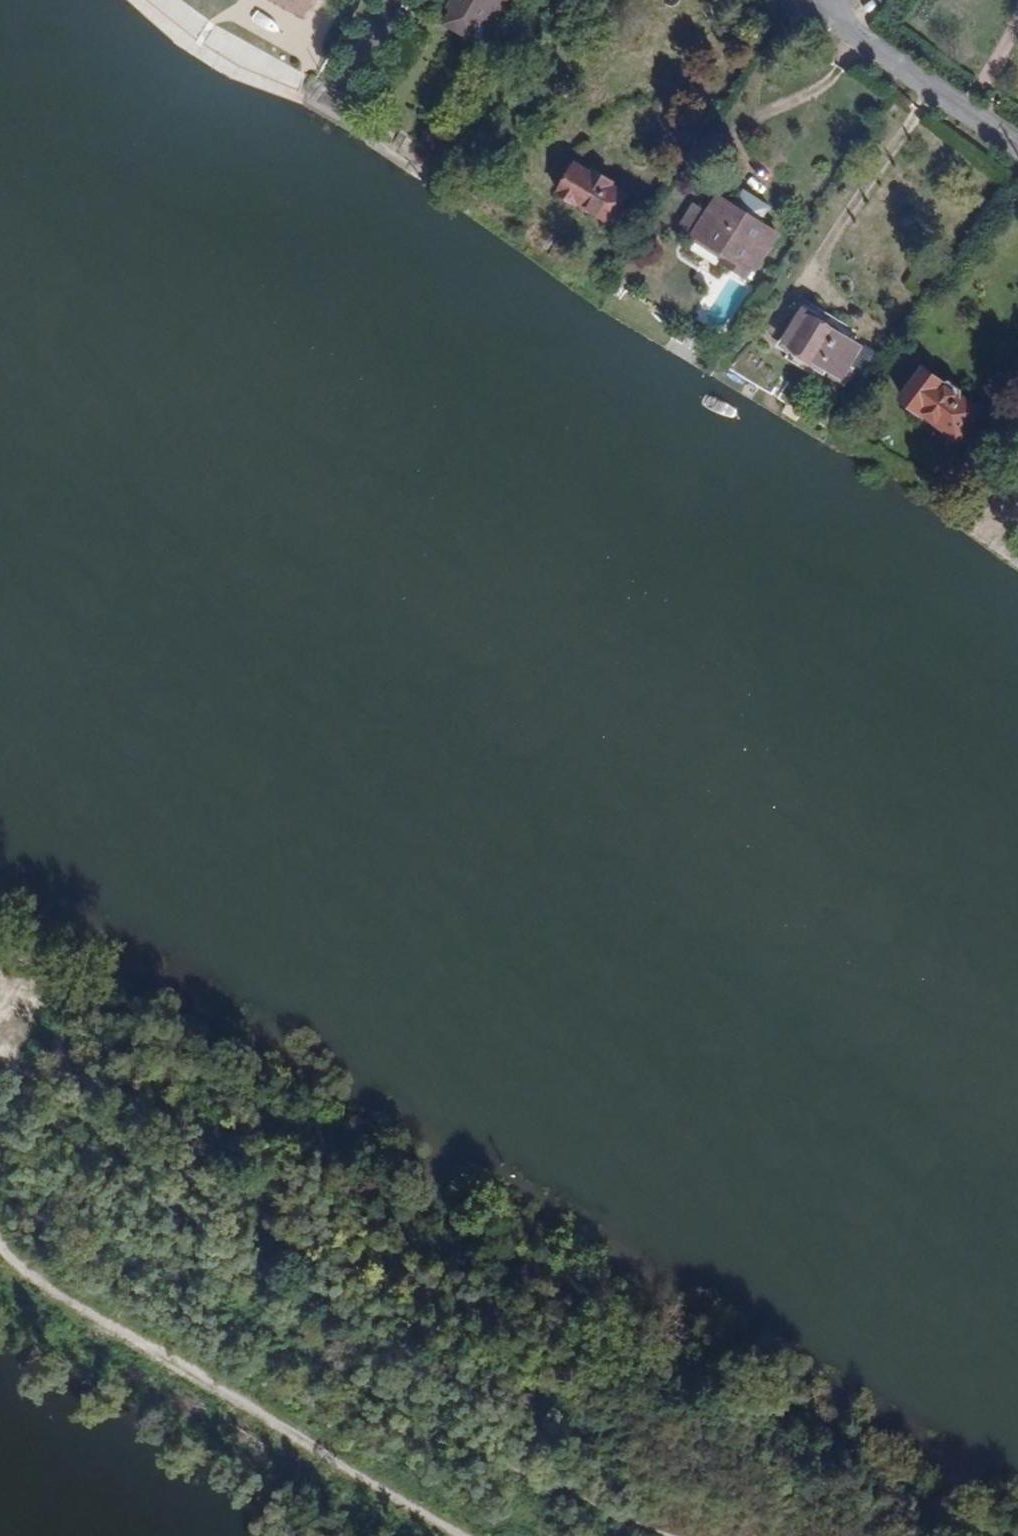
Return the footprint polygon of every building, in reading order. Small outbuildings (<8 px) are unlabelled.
[(300,22),(263,0),(247,0),(244,4),(293,33),(300,22)] [(300,22),(313,0),(263,0),(300,22)] [(493,19),(496,21),(508,0),(457,0),(450,14),(478,31),(484,20),(490,23),(493,19)] [(484,20),(478,31),(450,14),(441,28),(471,45),(473,41),(484,47),(498,22),(496,21),(493,19),(490,23),(484,20)] [(595,175),(593,179),(574,169),(559,196),(580,208),(579,210),(608,226),(624,197),(610,189),(613,185),(595,175)] [(778,236),(719,198),(707,217),(694,209),(683,227),(702,238),(699,242),(725,259),(723,263),(750,280),(778,236)] [(859,351),(804,317),(785,346),(840,380),(859,351)] [(921,414),(927,405),(965,433),(979,414),(962,401),(962,391),(949,382),(939,386),(923,374),(903,401),(921,414)] [(959,441),(965,433),(927,405),(921,414),(959,441)]
